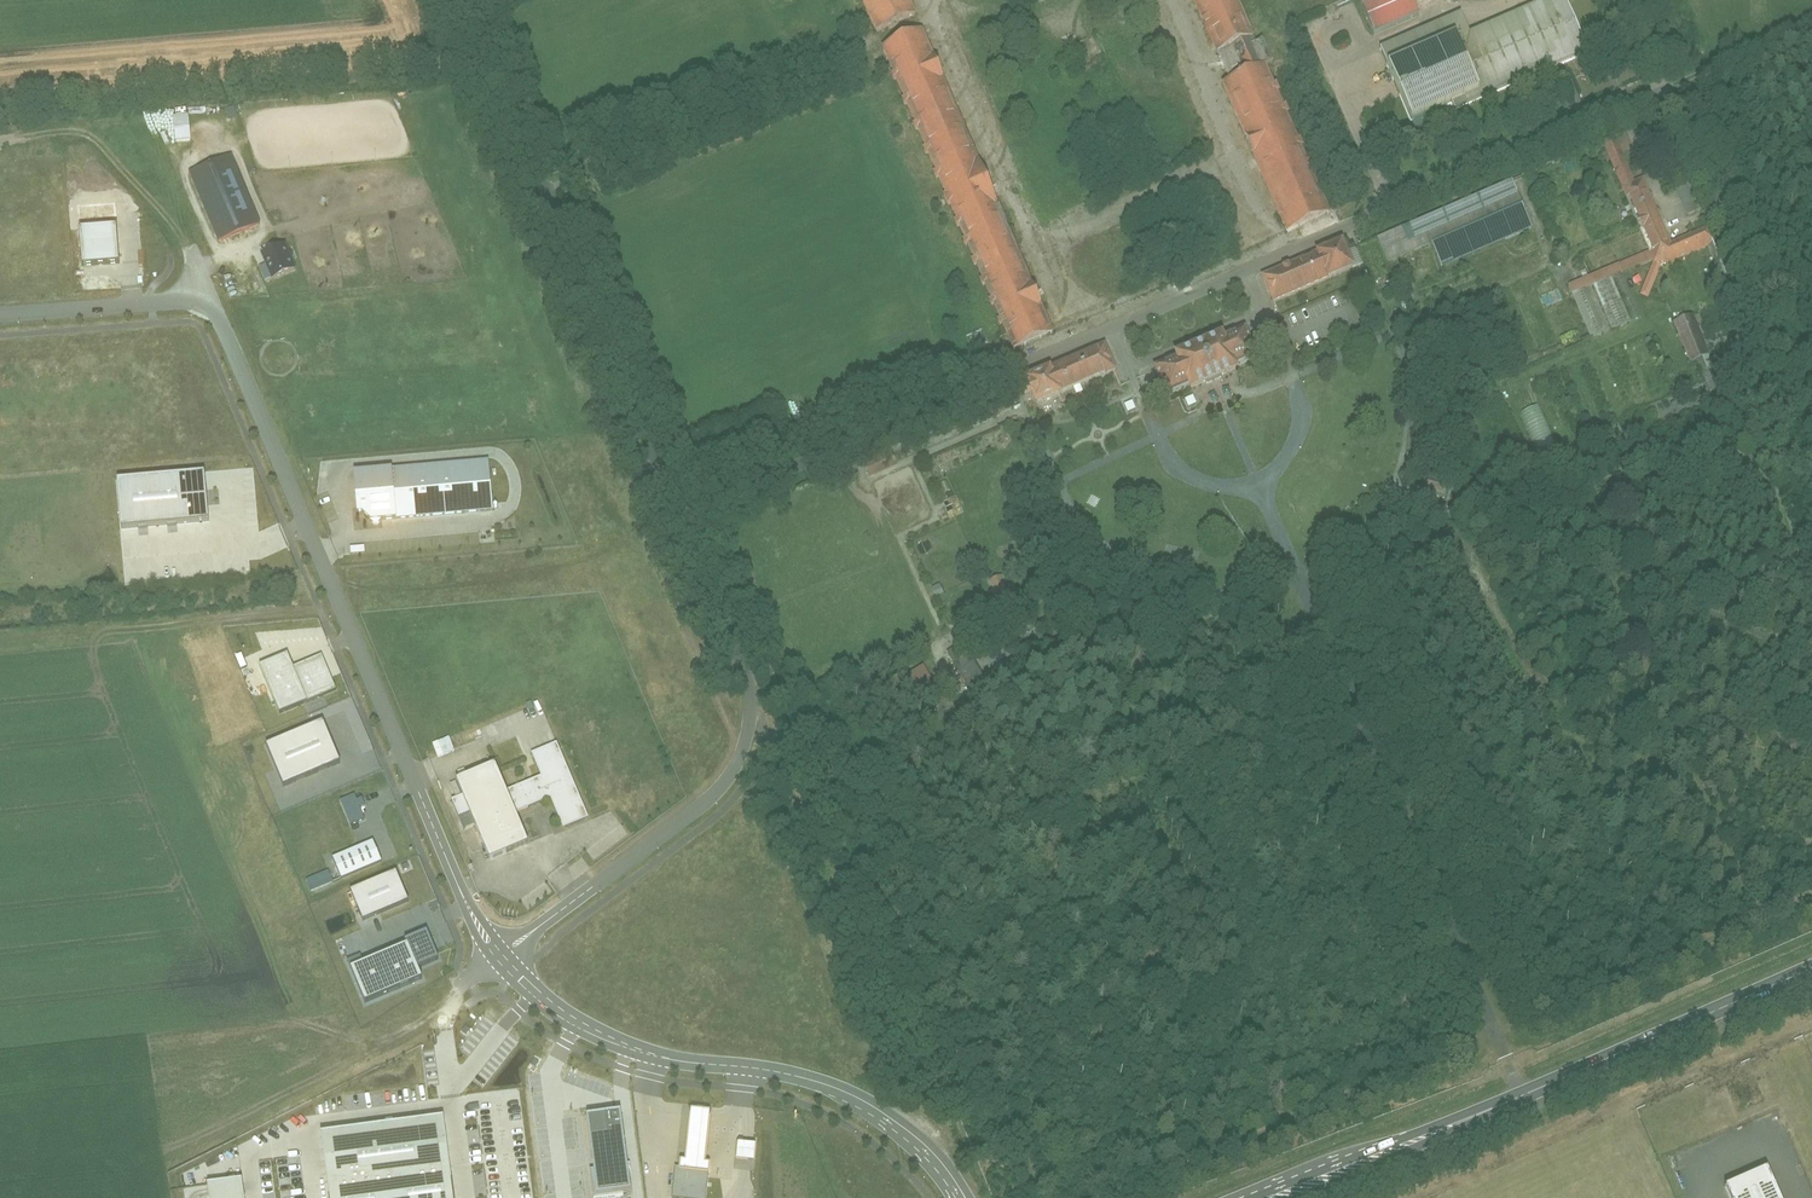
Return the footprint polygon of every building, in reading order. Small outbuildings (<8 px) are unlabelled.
[(875,37),(915,19),(906,0),(859,0),(875,37)] [(1216,57),(1256,40),(1238,0),(1191,0),(1216,57)] [(1412,0),(1370,0),(1361,4),(1375,37),(1420,18),(1412,0)] [(1565,0),(1550,0),(1471,34),(1463,14),(1379,50),(1412,125),(1453,108),(1455,112),(1589,55),(1565,0)] [(921,38),(881,55),(1010,352),(1050,335),(921,38)] [(1257,72),(1217,89),(1282,235),(1321,218),(1257,72)] [(191,140),(189,115),(173,116),(174,141),(191,140)] [(1607,145),(1630,199),(1651,189),(1647,175),(1637,180),(1622,139),(1607,145)] [(263,225),(233,156),(189,175),(218,244),(263,225)] [(1514,179),(1377,239),(1388,263),(1432,244),(1522,204),(1525,203),(1514,179)] [(1688,184),(1676,189),(1687,216),(1700,210),(1688,184)] [(1651,189),(1630,199),(1650,249),(1656,262),(1642,292),(1651,297),(1665,266),(1715,245),(1708,229),(1674,242),(1651,189)] [(1533,229),(1522,204),(1432,244),(1443,268),(1533,229)] [(123,263),(119,226),(81,231),(86,267),(123,263)] [(266,283),(297,269),(286,243),(259,252),(264,265),(259,268),(266,283)] [(1350,271),(1341,247),(1263,279),(1273,303),(1350,271)] [(1615,278),(1656,262),(1650,249),(1571,284),(1575,293),(1615,278)] [(1615,278),(1575,293),(1594,337),(1634,319),(1615,278)] [(1695,316),(1674,324),(1690,364),(1697,361),(1714,403),(1727,398),(1695,316)] [(982,329),(966,336),(972,350),(988,343),(982,329)] [(1171,364),(1153,372),(1165,399),(1182,391),(1185,397),(1208,387),(1210,391),(1215,392),(1220,392),(1223,390),(1225,385),(1223,381),(1237,374),(1235,369),(1257,359),(1245,332),(1220,344),(1217,338),(1169,360),(1171,364)] [(1115,374),(1105,351),(1052,374),(1049,368),(1023,378),(1026,386),(1015,391),(1022,405),(1032,401),(1036,407),(1115,374)] [(989,417),(1012,406),(1008,399),(994,406),(995,408),(987,412),(989,417)] [(1542,404),(1524,410),(1539,456),(1557,450),(1542,404)] [(897,464),(893,456),(885,460),(867,469),(871,477),(897,464)] [(493,511),(488,461),(355,474),(360,523),(493,511)] [(206,473),(115,481),(119,529),(194,522),(210,521),(206,473)] [(258,666),(279,714),(335,689),(321,655),(292,668),(286,655),(258,666)] [(921,697),(936,687),(922,665),(907,675),(921,697)] [(328,723),(270,746),(288,788),(345,764),(328,723)] [(495,763),(458,779),(490,855),(526,840),(515,814),(551,800),(562,827),(587,817),(556,743),(531,753),(540,775),(506,789),(495,763)] [(358,796),(342,802),(352,828),(369,821),(364,809),(369,807),(366,799),(359,801),(358,796)] [(385,864),(376,843),(335,859),(344,881),(385,864)] [(336,883),(331,872),(308,882),(313,894),(336,883)] [(407,902),(396,874),(350,890),(361,920),(407,902)] [(364,1004),(423,979),(419,969),(441,959),(431,930),(405,941),(406,946),(348,970),(364,1004)] [(684,1161),(684,1170),(712,1173),(713,1164),(709,1164),(711,1146),(714,1112),(696,1110),(692,1146),(690,1162),(684,1161)] [(628,1190),(618,1113),(585,1116),(595,1193),(628,1190)] [(303,1136),(311,1197),(466,1197),(456,1118),(303,1136)] [(750,1145),(741,1144),(739,1162),(750,1163),(758,1164),(760,1145),(750,1145)] [(1764,1169),(1725,1187),(1730,1197),(1777,1197),(1764,1169)] [(675,1197),(709,1197),(712,1173),(684,1170),(678,1170),(675,1197)] [(249,1173),(192,1181),(194,1197),(252,1197),(249,1173)]
